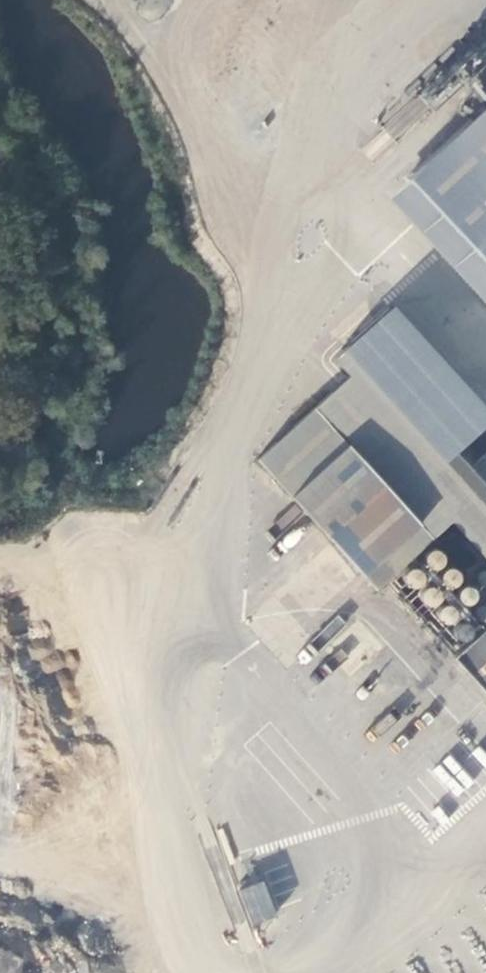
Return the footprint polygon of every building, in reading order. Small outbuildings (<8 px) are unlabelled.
[(413,179),(485,258),(485,112),(413,179)] [(413,179),(393,198),(485,299),(485,258),(413,179)] [(352,343),(454,455),(485,426),(384,314),(352,343)] [(356,368),(485,513),(485,491),(454,455),(352,343),(342,354),(356,368)] [(336,542),(357,564),(380,587),(454,518),(485,552),(485,513),(356,368),(261,457),(336,542)] [(357,564),(336,542),(309,568),(330,589),(357,564)] [(281,608),(298,623),(304,618),(288,602),(281,608)] [(269,649),(298,623),(281,608),(254,634),(269,649)] [(354,666),(381,645),(361,624),(337,647),(354,666)] [(485,685),(485,627),(457,653),(485,685)] [(265,880),(236,889),(248,927),(277,918),(265,880)]
